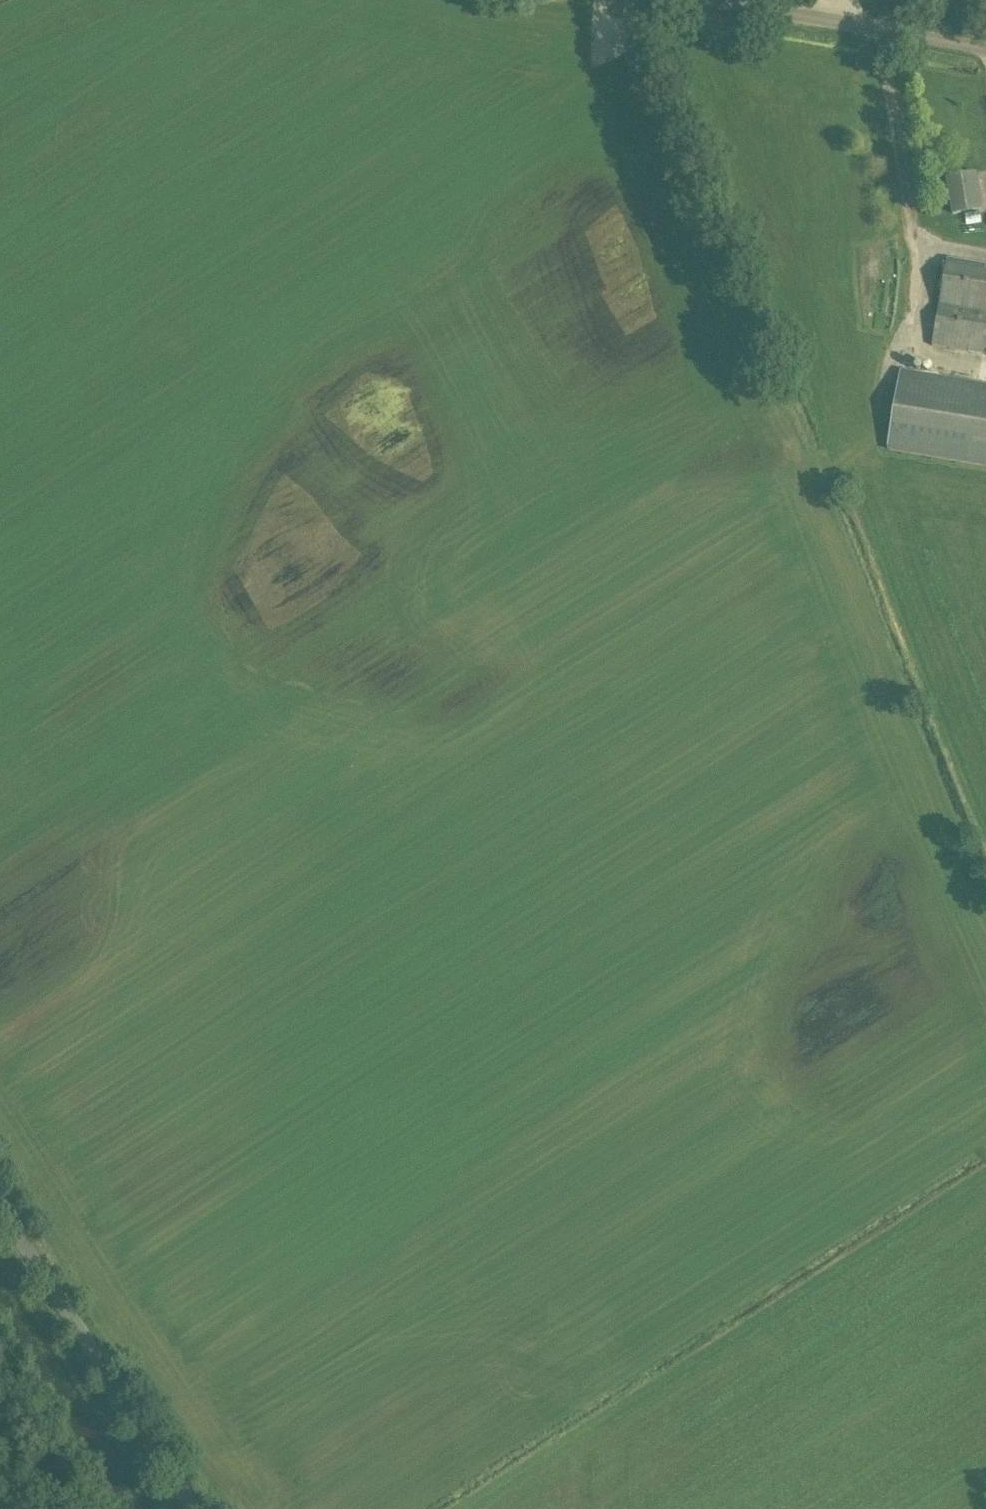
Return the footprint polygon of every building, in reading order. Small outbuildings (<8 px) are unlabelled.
[(956,211),(984,210),(982,171),(955,173),(956,211)] [(947,261),(932,347),(983,356),(984,350),(985,350),(985,267),(947,261)] [(902,373),(889,451),(985,467),(985,387),(902,373)]
